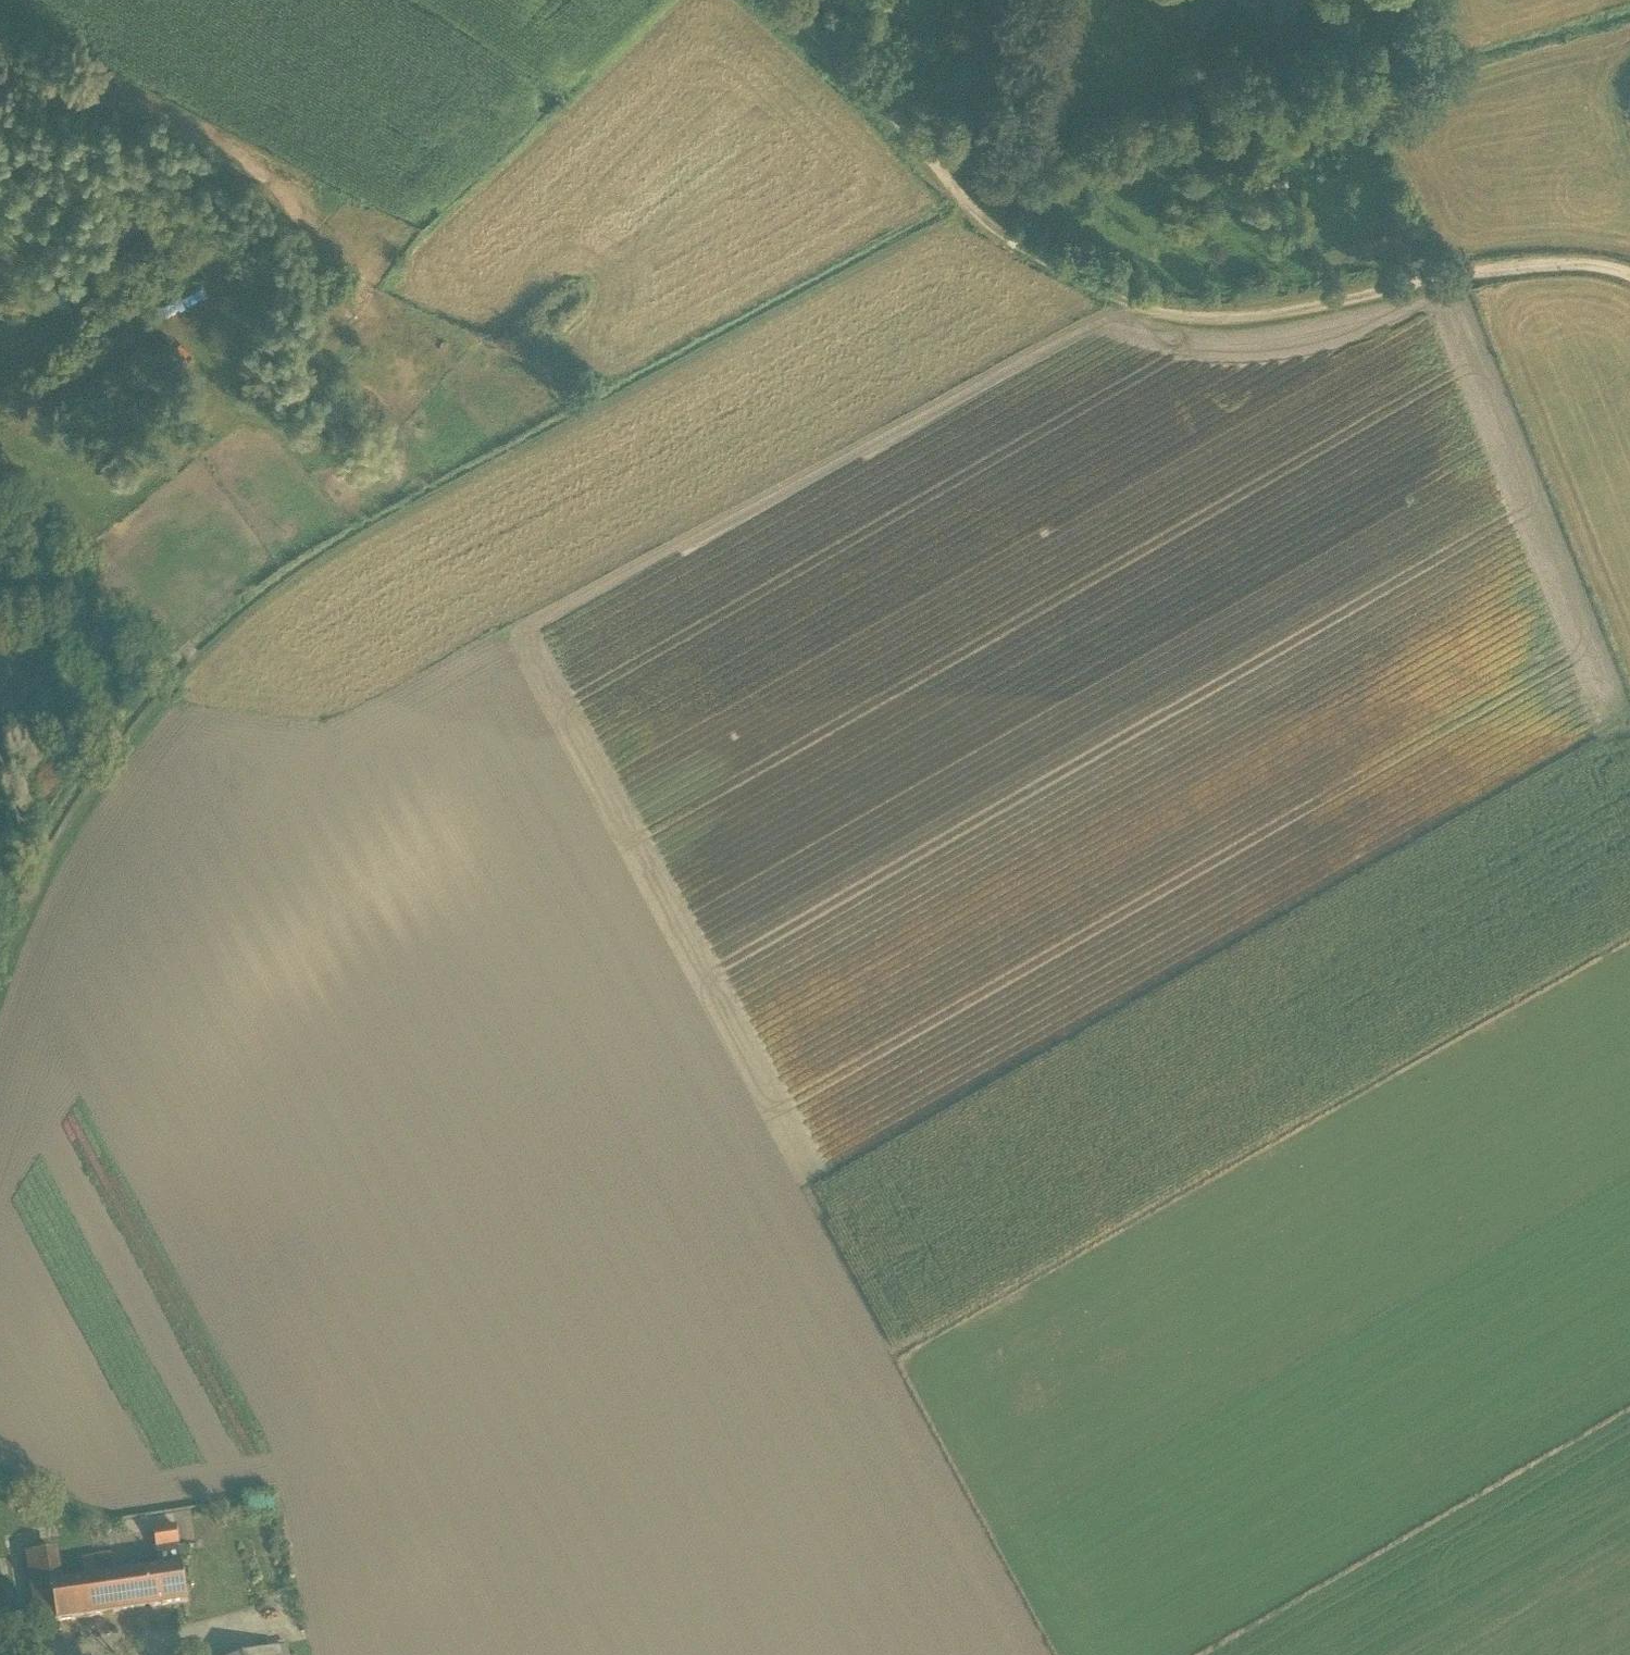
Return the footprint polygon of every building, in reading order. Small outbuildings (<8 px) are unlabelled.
[(39,1625),(58,1622),(82,1619),(188,1601),(185,1580),(177,1526),(155,1530),(160,1567),(119,1573),(118,1568),(116,1569),(114,1555),(84,1560),(87,1578),(59,1583),(54,1550),(28,1554),(39,1625)] [(10,1604),(0,1586),(0,1610),(10,1604)]
